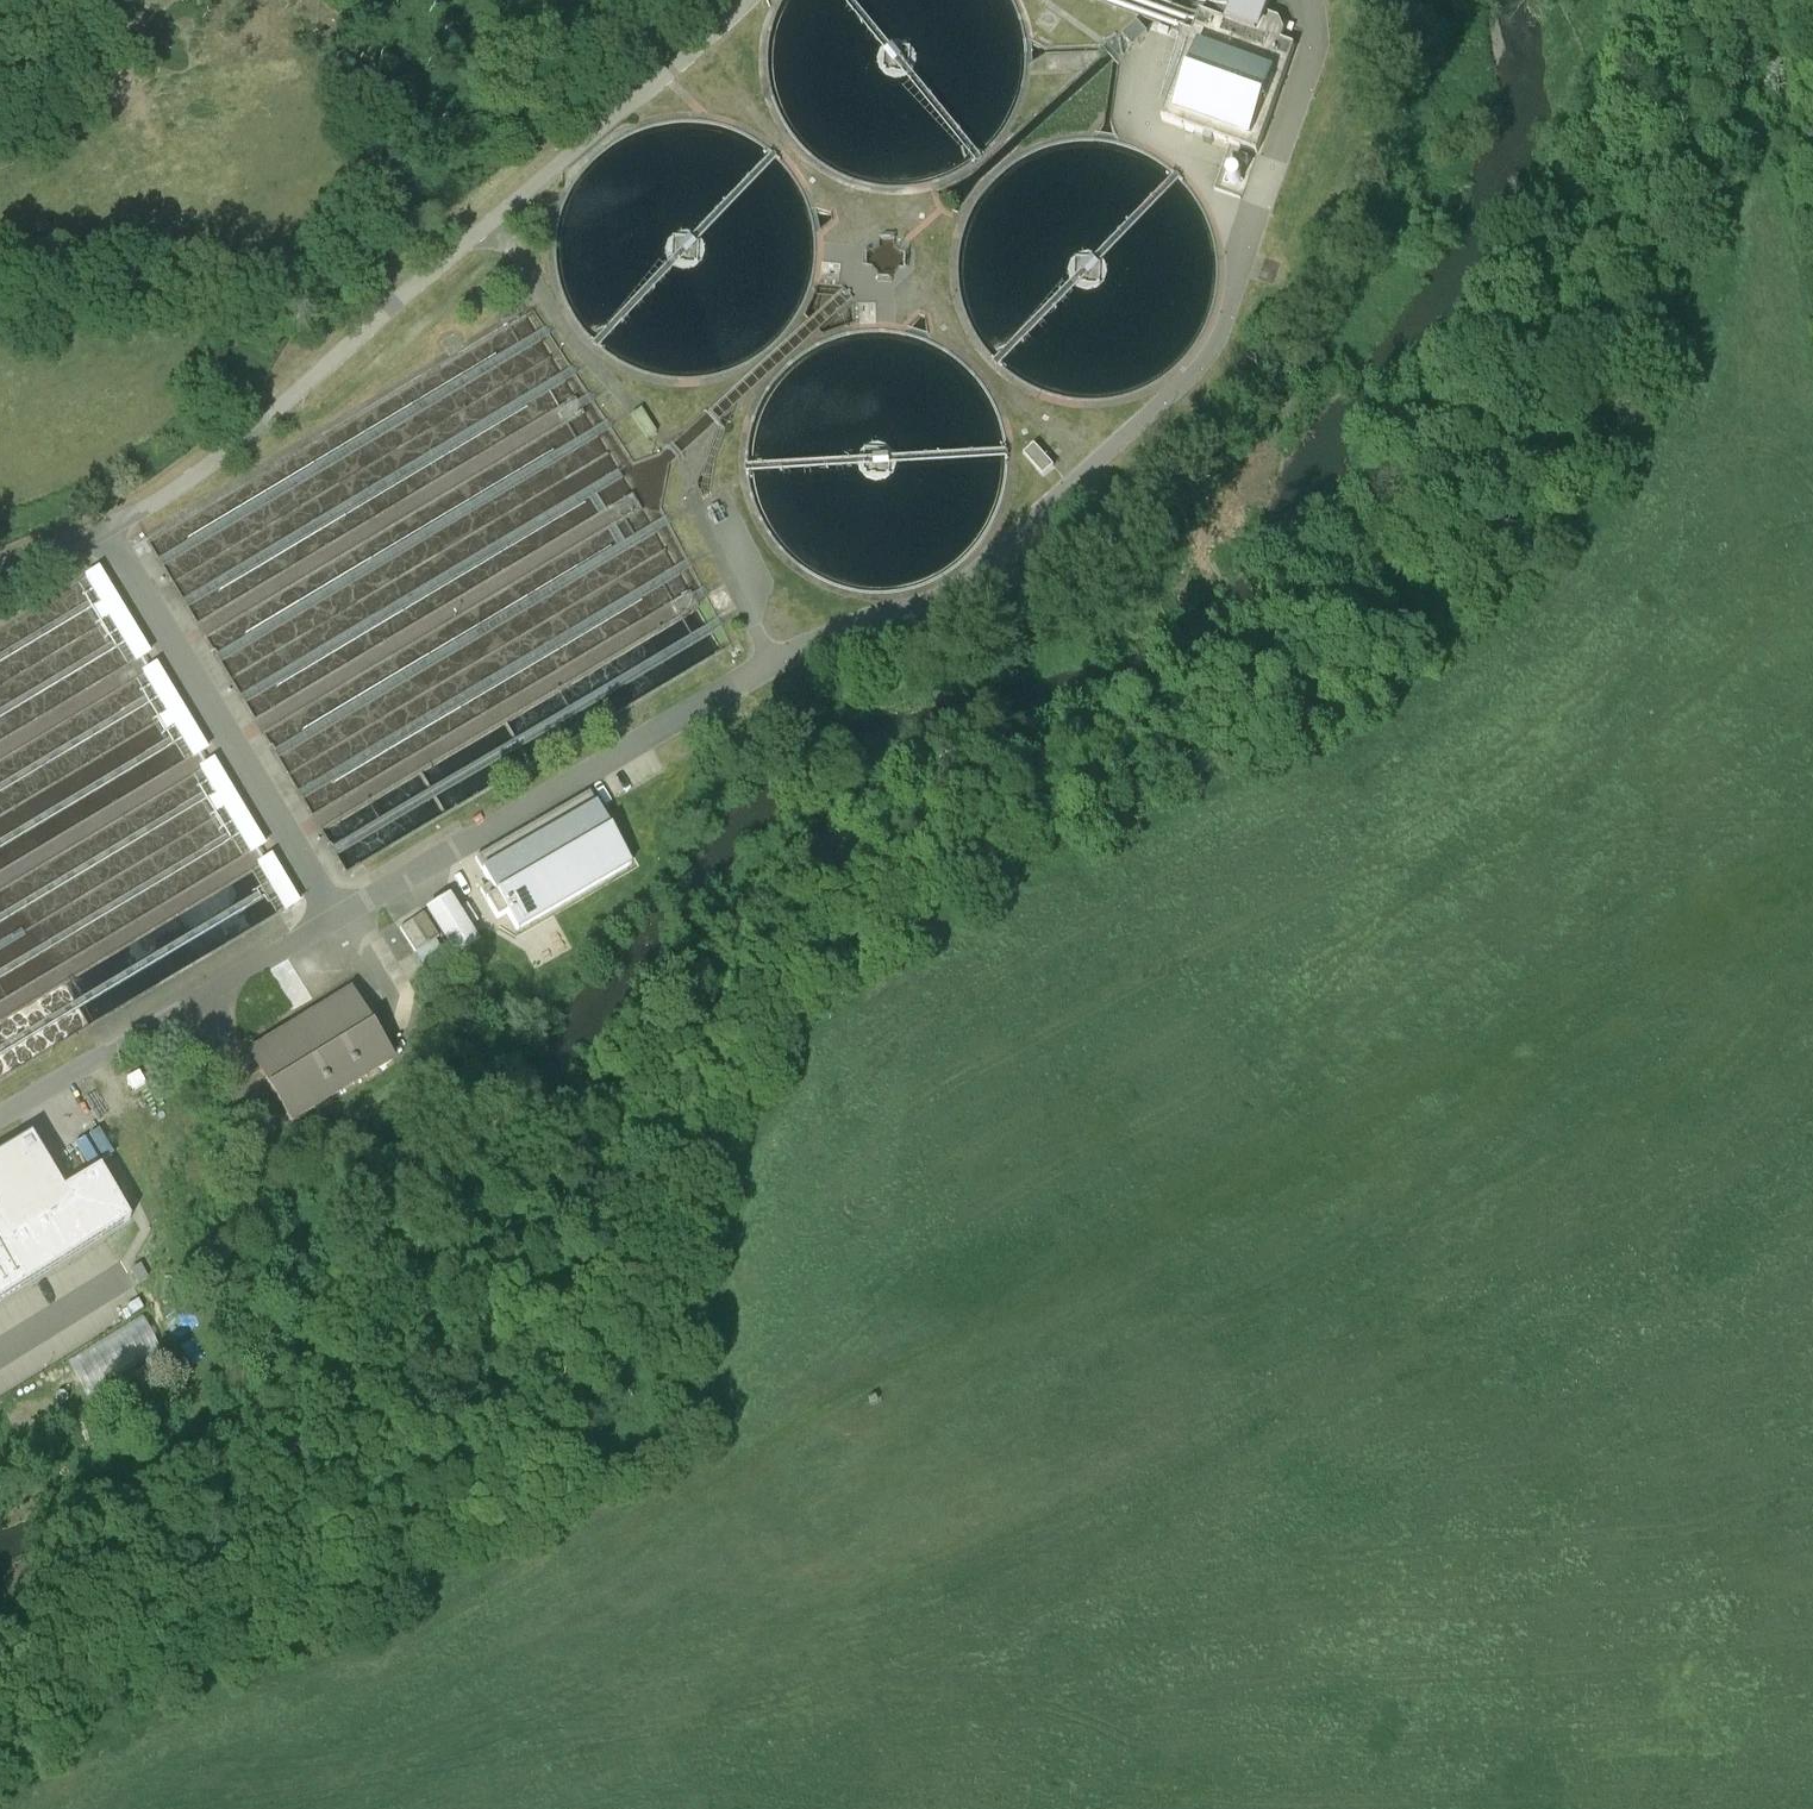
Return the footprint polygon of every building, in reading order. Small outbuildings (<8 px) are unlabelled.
[(1276,72),(1198,49),(1177,118),(1255,141),(1276,72)] [(640,408),(630,415),(645,439),(656,432),(640,408)] [(590,789),(475,858),(490,883),(480,889),(497,917),(507,911),(517,928),(632,860),(590,789)] [(448,896),(426,910),(456,956),(478,942),(448,896)] [(399,929),(415,953),(438,937),(423,913),(399,929)] [(250,1052),(292,1121),(394,1058),(352,990),(250,1052)] [(0,1153),(0,1297),(130,1218),(100,1168),(64,1189),(31,1135),(0,1153)]
